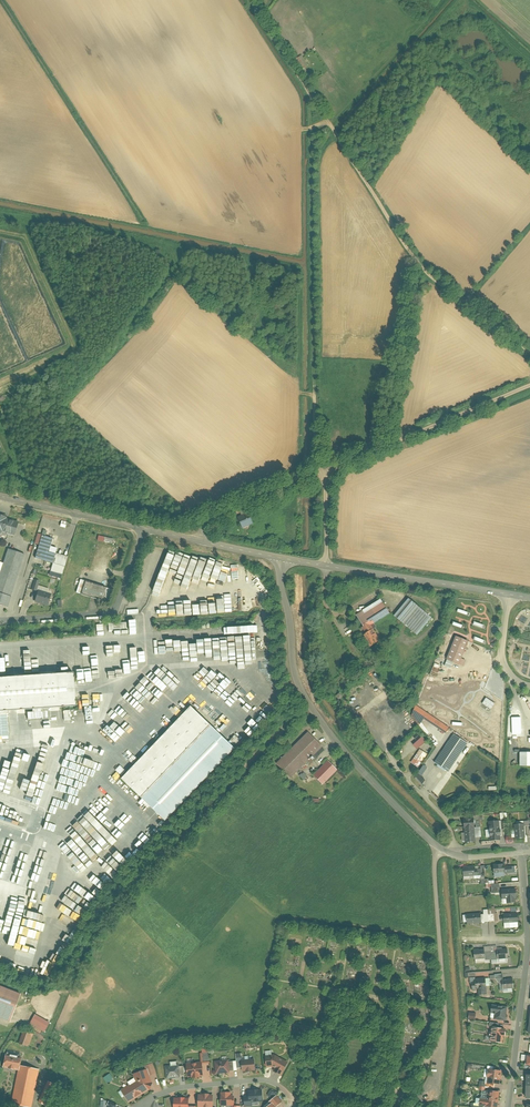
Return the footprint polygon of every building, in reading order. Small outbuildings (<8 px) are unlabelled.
[(309,65),(302,55),(293,60),(300,71),(309,65)] [(254,523),(248,512),(238,517),(243,528),(254,523)] [(0,516),(0,534),(12,538),(17,521),(0,516)] [(52,564),(54,554),(48,552),(51,539),(41,536),(34,558),(52,564)] [(8,609),(24,555),(8,551),(3,566),(0,565),(0,607),(8,609)] [(168,595),(177,597),(189,556),(182,554),(182,555),(174,553),(173,555),(165,553),(154,591),(160,593),(160,592),(168,595)] [(191,556),(183,581),(189,583),(198,558),(191,556)] [(199,557),(190,585),(197,587),(206,559),(199,557)] [(206,586),(216,560),(209,557),(199,584),(206,586)] [(223,570),(225,562),(217,559),(215,567),(223,570)] [(105,588),(79,580),(75,594),(100,602),(105,588)] [(39,587),(34,603),(46,606),(51,591),(39,587)] [(432,617),(409,598),(395,614),(417,634),(432,617)] [(390,614),(381,599),(357,613),(366,628),(390,614)] [(143,615),(135,616),(135,621),(128,621),(129,632),(144,631),(143,615)] [(127,622),(108,623),(108,631),(113,631),(114,634),(128,633),(127,622)] [(469,640),(457,636),(447,659),(459,663),(469,640)] [(257,677),(265,685),(270,681),(262,672),(257,677)] [(477,673),(475,679),(486,682),(488,675),(477,673)] [(0,680),(0,711),(69,706),(67,675),(0,680)] [(147,688),(151,684),(144,676),(139,681),(147,688)] [(425,684),(433,687),(436,679),(429,676),(425,684)] [(133,687),(128,692),(140,703),(145,699),(133,687)] [(241,702),(248,695),(244,691),(238,696),(241,699),(240,701),(241,702)] [(490,709),(494,704),(486,698),(482,703),(490,709)] [(244,701),(240,706),(244,710),(248,705),(244,701)] [(449,727),(416,705),(412,716),(416,722),(420,726),(424,719),(446,734),(449,727)] [(208,725),(189,707),(184,713),(120,779),(139,797),(208,725)] [(227,743),(208,725),(139,797),(158,816),(227,743)] [(321,746),(305,730),(275,760),(287,772),(309,751),(313,755),(321,746)] [(467,743),(453,734),(434,763),(448,772),(467,743)] [(231,740),(236,744),(239,739),(235,736),(231,740)] [(413,745),(417,750),(426,741),(422,736),(413,745)] [(103,765),(105,756),(67,746),(66,752),(65,752),(63,760),(65,760),(63,768),(61,767),(59,775),(91,783),(92,778),(96,778),(99,764),(103,765)] [(428,754),(420,749),(411,763),(418,768),(428,754)] [(520,752),(520,766),(529,766),(529,752),(520,752)] [(322,785),(338,770),(328,760),(313,775),(322,785)] [(0,772),(0,789),(3,790),(10,764),(2,762),(0,772)] [(120,766),(116,770),(121,775),(126,771),(120,766)] [(423,766),(418,773),(422,775),(426,769),(423,766)] [(474,818),(464,819),(466,842),(476,842),(474,818)] [(500,840),(499,821),(489,822),(491,840),(500,840)] [(524,824),(514,825),(515,839),(525,838),(524,824)] [(147,845),(151,840),(139,830),(135,835),(147,845)] [(505,864),(493,865),(493,876),(506,875),(505,864)] [(476,866),(462,868),(463,878),(477,877),(476,866)] [(104,883),(109,878),(100,870),(96,874),(104,883)] [(492,893),(500,893),(499,883),(494,884),(494,881),(489,881),(489,884),(491,884),(492,893)] [(516,889),(502,890),(502,899),(506,899),(517,899),(516,889)] [(84,909),(65,899),(62,904),(65,906),(61,912),(65,914),(68,909),(80,916),(84,909)] [(14,939),(21,911),(15,909),(8,937),(14,939)] [(481,914),(466,915),(467,925),(481,924),(481,914)] [(518,915),(504,916),(504,925),(518,924),(518,915)] [(509,949),(496,950),(497,960),(510,959),(509,949)] [(485,951),(473,952),(473,961),(485,961),(485,951)] [(479,994),(488,994),(486,975),(477,976),(479,994)] [(513,980),(502,981),(503,990),(514,989),(513,980)] [(0,985),(0,1018),(11,1022),(22,994),(0,985)] [(509,1005),(491,1004),(490,1013),(496,1013),(495,1020),(508,1021),(509,1005)] [(476,1019),(478,1012),(471,1011),(469,1018),(476,1019)] [(31,1023),(46,1032),(51,1022),(36,1014),(31,1023)] [(505,1029),(492,1028),(491,1042),(502,1043),(503,1035),(505,1035),(505,1029)] [(24,1029),(19,1043),(30,1046),(34,1033),(24,1029)] [(22,1055),(7,1052),(4,1067),(19,1070),(20,1064),(22,1055)] [(276,1053),(267,1054),(268,1067),(274,1066),(277,1067),(275,1070),(283,1075),(291,1062),(276,1053)] [(257,1058),(243,1059),(244,1070),(258,1069),(257,1058)] [(230,1059),(216,1060),(217,1073),(231,1072),(230,1059)] [(204,1061),(188,1062),(189,1077),(205,1075),(204,1061)] [(146,1065),(147,1069),(149,1068),(151,1075),(158,1073),(155,1062),(146,1065)] [(41,1068),(20,1064),(19,1070),(12,1102),(33,1106),(41,1068)] [(181,1064),(166,1065),(168,1078),(182,1077),(181,1064)] [(138,1080),(122,1089),(130,1102),(151,1089),(152,1090),(154,1082),(153,1082),(151,1075),(149,1068),(147,1069),(134,1073),(138,1080)] [(501,1072),(488,1070),(486,1085),(500,1087),(501,1072)] [(112,1072),(104,1077),(109,1083),(115,1079),(114,1078),(115,1077),(112,1072)] [(57,1085),(47,1081),(38,1103),(47,1106),(57,1085)] [(245,1095),(246,1105),(254,1105),(254,1101),(265,1100),(264,1088),(249,1089),(250,1095),(245,1095)] [(236,1105),(236,1095),(233,1095),(233,1091),(222,1091),(222,1105),(234,1105),(236,1105)] [(499,1092),(488,1091),(487,1101),(486,1106),(497,1106),(499,1092)] [(200,1093),(200,1106),(215,1106),(215,1094),(200,1093)] [(279,1106),(284,1101),(278,1094),(269,1102),(272,1104),(268,1106),(279,1106)] [(175,1097),(175,1106),(197,1106),(197,1105),(191,1105),(191,1097),(175,1097)]
